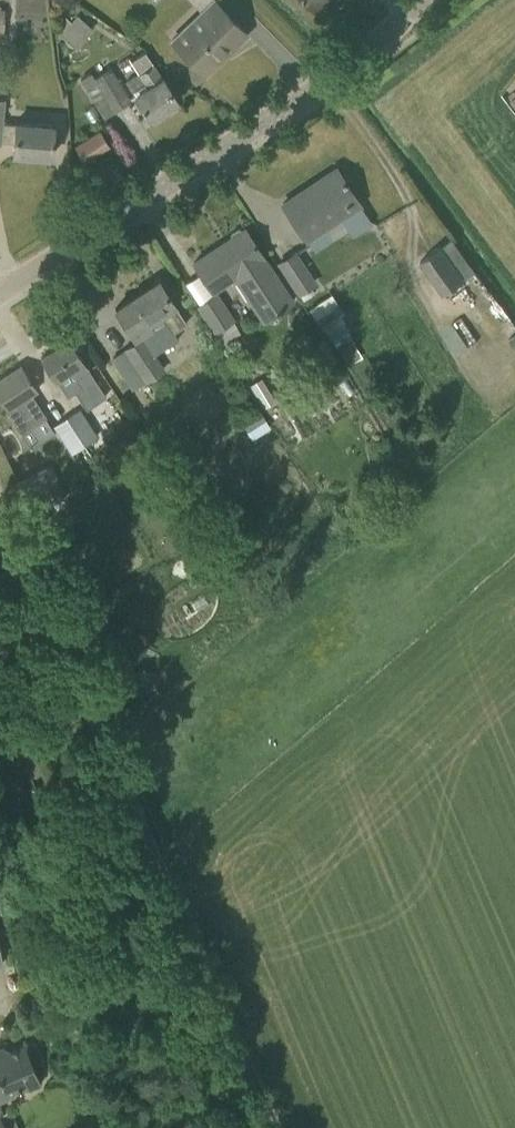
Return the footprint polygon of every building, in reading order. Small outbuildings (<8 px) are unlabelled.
[(169,38),(201,71),(203,70),(226,47),(229,50),(247,34),(214,0),(208,0),(169,38)] [(60,34),(64,37),(76,47),(93,27),(77,14),(60,34)] [(138,72),(125,80),(133,93),(137,100),(149,118),(177,101),(165,82),(145,50),(130,60),(138,72)] [(79,77),(104,115),(131,98),(110,65),(94,75),(91,70),(79,77)] [(4,97),(0,97),(0,142),(0,141),(13,142),(12,153),(51,156),(54,122),(13,119),(13,122),(2,121),(4,97)] [(75,145),(84,160),(109,144),(100,129),(75,145)] [(288,208),(286,209),(307,240),(327,227),(333,237),(347,227),(341,219),(360,205),(336,168),(319,180),(323,185),(288,208)] [(231,238),(193,263),(213,292),(196,304),(214,331),(235,318),(216,290),(233,278),(262,321),(293,300),(257,247),(245,229),(242,231),(241,229),(237,226),(229,231),(230,236),(231,238)] [(418,259),(442,292),(475,269),(451,236),(418,259)] [(277,261),(297,293),(317,281),(296,248),(277,261)] [(136,336),(139,340),(125,349),(146,380),(165,367),(155,352),(178,338),(173,330),(186,322),(158,280),(115,308),(134,338),(136,336)] [(333,294),(312,304),(333,352),(355,343),(333,294)] [(68,394),(75,390),(86,407),(104,395),(68,339),(41,357),(56,379),(57,378),(68,394)] [(33,383),(21,365),(0,378),(0,398),(21,431),(46,414),(32,392),(37,389),(33,383)] [(258,376),(245,384),(256,402),(269,394),(258,376)] [(282,385),(287,392),(296,391),(299,384),(294,376),(286,377),(282,385)] [(80,407),(66,416),(83,443),(98,433),(80,407)] [(83,443),(66,416),(53,425),(71,451),(83,443)] [(237,561),(230,566),(237,575),(244,570),(237,561)] [(1,915),(13,912),(9,894),(0,896),(0,911),(1,915)] [(40,1082),(24,1043),(0,1053),(0,1099),(40,1082)] [(0,1113),(7,1127),(20,1127),(10,1107),(0,1111),(0,1112),(0,1113)]
